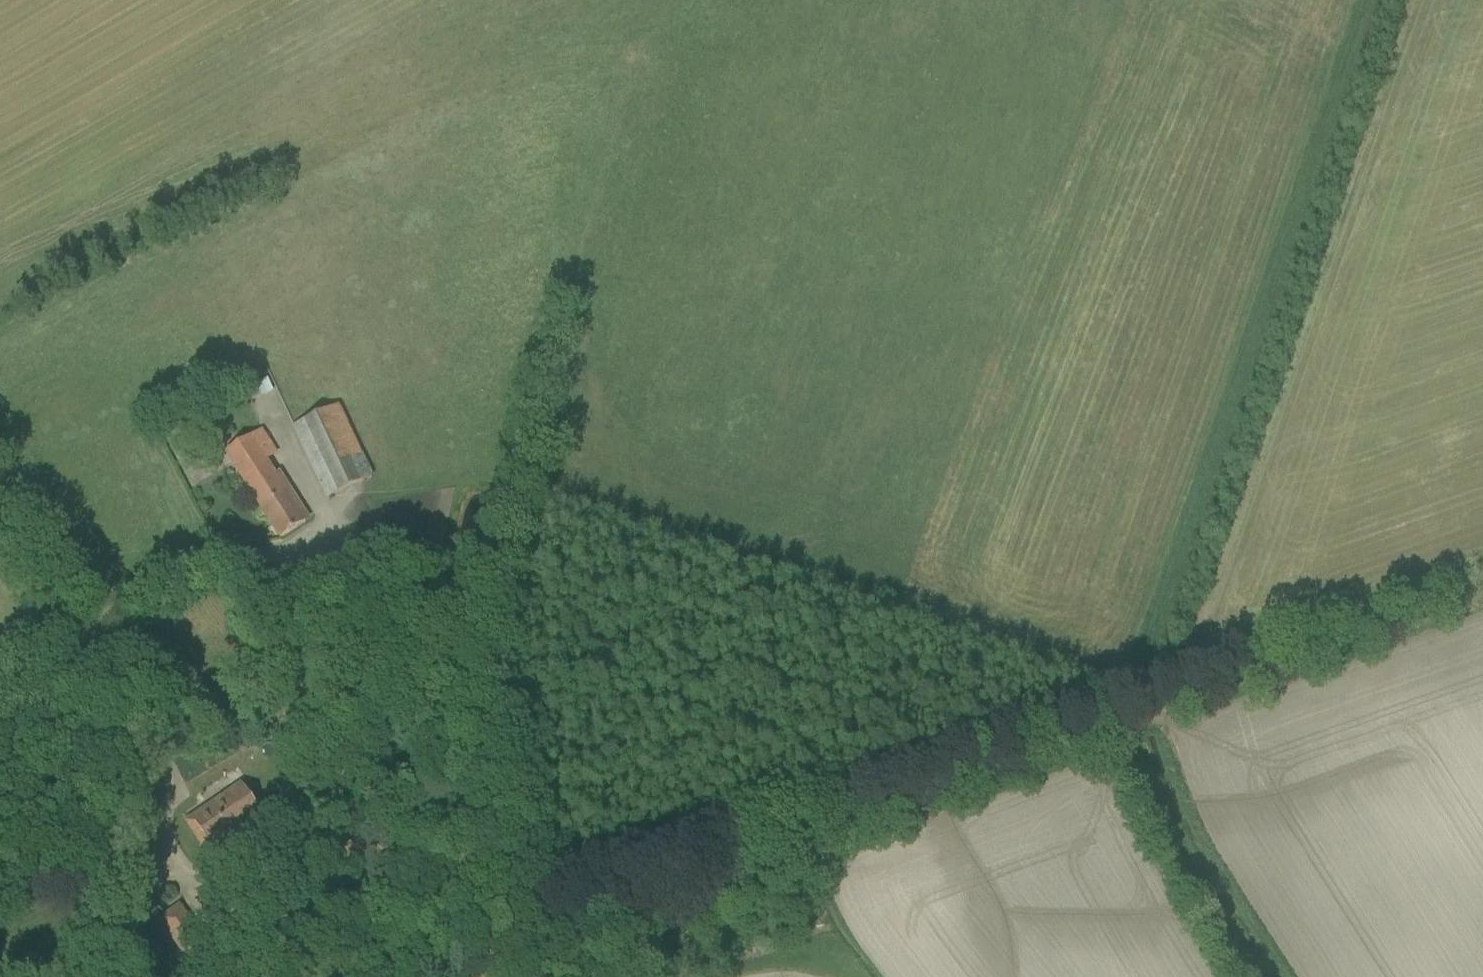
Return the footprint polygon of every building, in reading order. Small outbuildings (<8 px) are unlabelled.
[(267,378),(244,388),(249,401),(272,391),(267,378)] [(373,476),(340,405),(292,426),(326,498),(373,476)] [(261,429),(241,442),(225,453),(280,538),(309,520),(284,481),(281,483),(266,460),(277,453),(261,429)] [(215,811),(196,824),(209,843),(227,830),(232,837),(261,817),(253,804),(240,785),(210,805),(215,811)] [(179,904),(156,920),(186,962),(209,946),(179,904)]
